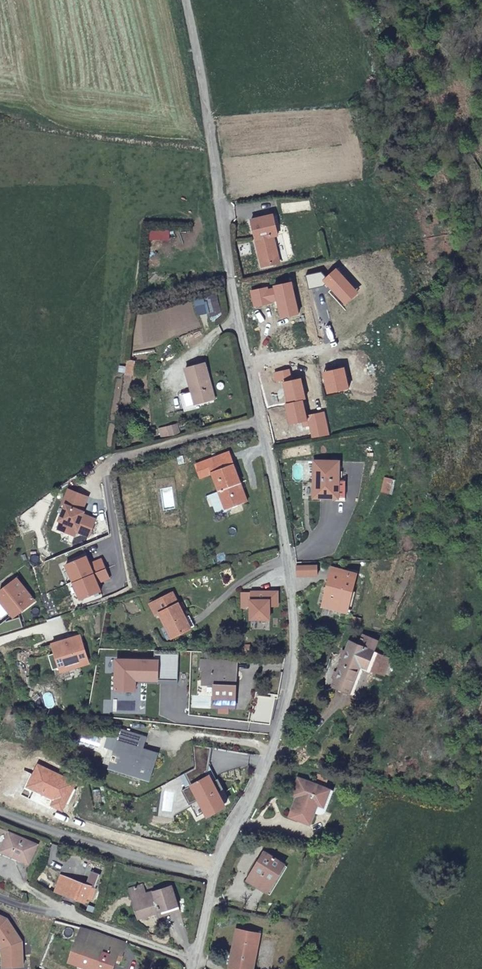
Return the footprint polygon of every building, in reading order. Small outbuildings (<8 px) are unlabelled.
[(262,265),(273,263),(272,258),(274,255),(278,255),(273,235),(278,234),(274,214),(252,219),(262,265)] [(217,397),(206,361),(187,366),(194,390),(196,389),(200,401),(211,398),(217,397)] [(172,437),(182,434),(180,424),(170,427),(172,437)] [(238,482),(242,480),(231,450),(197,463),(202,477),(213,472),(227,508),(245,501),(238,482)] [(335,500),(347,501),(349,479),(346,479),(347,470),(340,469),(341,459),(317,457),(315,494),(334,496),(335,500)] [(250,499),(242,480),(238,482),(245,501),(250,499)] [(344,613),(354,579),(331,572),(320,607),(344,613)] [(190,629),(174,593),(151,603),(155,615),(160,613),(165,627),(167,626),(172,637),(190,629)] [(373,653),(377,641),(363,636),(360,643),(350,639),(332,684),(349,690),(360,664),(364,665),(363,668),(378,674),(379,672),(386,674),(391,660),(373,653)] [(221,706),(226,706),(234,706),(236,662),(201,660),(200,671),(204,671),(205,673),(202,675),(202,685),(213,685),(213,706),(221,706)] [(113,759),(111,767),(149,780),(156,761),(141,755),(143,748),(147,737),(124,730),(114,757),(112,756),(111,759),(113,759)] [(158,754),(143,748),(141,755),(156,761),(158,754)] [(149,780),(111,767),(110,770),(148,783),(149,780)] [(297,776),(292,788),(297,791),(295,795),(289,814),(309,822),(317,802),(322,803),(329,788),(297,776)] [(29,863),(37,845),(10,833),(2,850),(29,863)] [(266,892),(284,864),(265,853),(247,881),(266,892)] [(92,899),(96,887),(62,875),(57,887),(64,891),(65,893),(85,900),(87,897),(92,899)] [(145,893),(143,885),(138,887),(137,884),(132,886),(132,887),(129,888),(138,917),(160,911),(161,915),(180,909),(178,904),(177,904),(172,886),(145,893)] [(0,915),(0,942),(3,946),(2,966),(22,967),(23,942),(8,919),(0,915)] [(253,968),(257,928),(234,926),(231,952),(234,953),(233,966),(253,968)] [(80,927),(69,960),(93,968),(113,968),(116,959),(115,958),(120,942),(80,927)]
